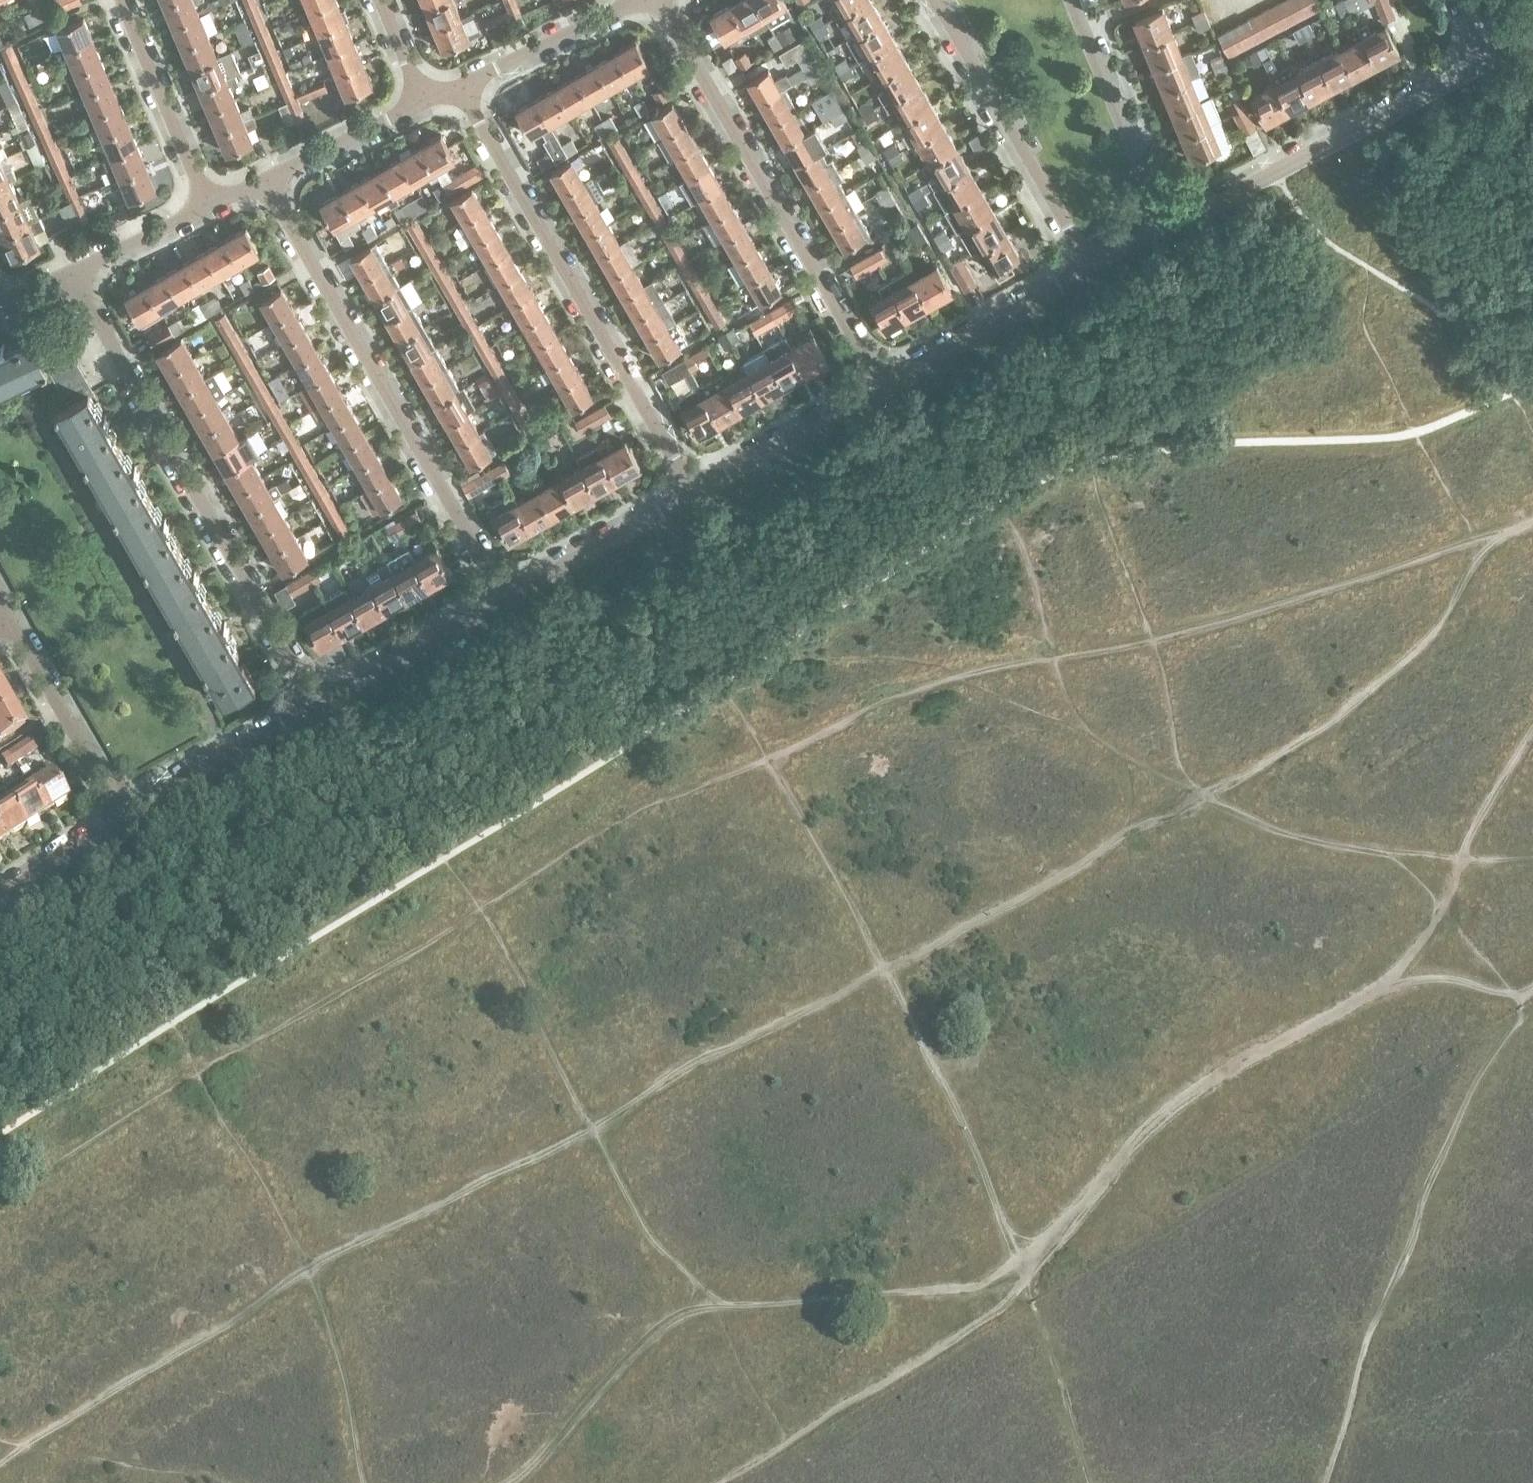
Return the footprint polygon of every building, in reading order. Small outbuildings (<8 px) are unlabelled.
[(60,10),(82,1),(82,0),(56,0),(60,10)] [(202,13),(197,2),(202,0),(173,0),(166,3),(175,24),(202,13)] [(260,10),(256,0),(255,0),(247,4),(251,14),(260,10)] [(335,0),(301,0),(302,1),(305,0),(309,11),(335,0)] [(318,32),(346,20),(337,0),(335,0),(309,11),(314,21),(309,23),(313,34),(318,32)] [(427,5),(436,26),(461,15),(454,0),(439,0),(427,5)] [(766,17),(756,0),(737,0),(732,3),(747,29),(757,22),(761,28),(770,23),(766,17)] [(781,18),(791,12),(787,5),(784,0),(756,0),(766,17),(770,23),(771,24),(781,18)] [(844,11),(863,0),(837,0),(839,3),(831,7),(836,16),(844,11)] [(881,18),(871,0),(863,0),(844,11),(836,16),(840,24),(848,19),(856,33),(881,18)] [(1287,25),(1299,19),(1289,0),(1283,0),(1276,3),(1287,25)] [(1310,13),(1304,0),(1289,0),(1299,19),(1310,13)] [(1310,13),(1322,7),(1318,0),(1304,0),(1310,13)] [(1349,10),(1353,9),(1349,0),(1340,0),(1335,2),(1341,14),(1349,10)] [(1349,10),(1350,13),(1375,2),(1374,0),(1371,2),(1370,0),(1349,0),(1353,9),(1349,10)] [(1389,0),(1375,0),(1374,0),(1375,2),(1383,21),(1396,16),(1389,0)] [(508,6),(510,9),(513,16),(523,12),(518,2),(508,6)] [(740,39),(750,33),(747,29),(732,3),(711,15),(726,41),(737,34),(740,39)] [(1276,31),(1287,25),(1276,3),(1264,10),(1276,31)] [(33,10),(38,21),(46,17),(41,6),(33,10)] [(1173,32),(1169,22),(1163,8),(1135,19),(1145,43),(1173,32)] [(513,17),(513,16),(510,9),(486,19),(490,27),(483,30),(486,35),(485,35),(483,36),(488,47),(488,48),(504,41),(499,29),(505,26),(503,22),(513,17)] [(1195,22),(1208,17),(1204,9),(1192,14),(1195,22)] [(30,25),(38,21),(33,10),(24,14),(30,25)] [(256,25),(265,20),(260,10),(251,14),(256,25)] [(1253,16),(1264,38),(1276,31),(1264,10),(1253,16)] [(202,13),(175,24),(184,45),(210,34),(202,13)] [(814,29),(825,22),(821,14),(809,20),(814,29)] [(461,15),(436,26),(445,48),(456,43),(462,58),(488,47),(483,36),(485,35),(484,32),(470,38),(461,15)] [(21,16),(10,21),(16,32),(26,27),(21,16)] [(1252,44),(1264,38),(1253,16),(1241,22),(1252,44)] [(84,17),(57,28),(66,51),(93,39),(84,17)] [(1208,17),(1195,22),(1198,30),(1211,25),(1208,17)] [(859,59),(868,54),(894,39),(881,18),(856,33),(863,45),(853,50),(859,59)] [(260,36),(270,32),(265,20),(256,25),(260,36)] [(355,41),(346,20),(318,32),(313,34),(314,35),(315,34),(320,44),(323,43),(327,53),(355,41)] [(1302,25),(1307,37),(1315,33),(1309,21),(1302,25)] [(825,22),(814,29),(818,36),(830,30),(825,22)] [(1229,28),(1241,50),(1252,44),(1241,22),(1229,28)] [(1399,51),(1384,23),(1370,30),(1367,24),(1358,29),(1376,63),(1399,51)] [(1299,42),(1307,37),(1302,25),(1293,30),(1299,42)] [(775,32),(782,44),(790,39),(783,28),(775,32)] [(1229,56),(1241,50),(1229,28),(1218,34),(1229,56)] [(1355,75),(1376,63),(1358,29),(1348,34),(1352,40),(1340,47),(1355,75)] [(265,46),(274,42),(270,32),(260,36),(265,46)] [(774,49),(782,44),(775,32),(767,37),(774,49)] [(1173,32),(1145,43),(1154,66),(1182,54),(1173,32)] [(219,55),(210,34),(184,45),(192,66),(219,55)] [(102,60),(93,39),(66,51),(75,72),(102,60)] [(881,75),(906,61),(894,39),(868,54),(859,59),(864,69),(874,63),(881,75)] [(637,40),(616,52),(631,78),(652,66),(637,40)] [(809,52),(802,40),(779,53),(786,65),(798,58),(809,52)] [(336,74),(364,62),(355,41),(327,53),(331,63),(328,65),(333,75),(336,74)] [(269,57),(278,53),(274,42),(265,46),(269,57)] [(1282,77),(1272,56),(1265,44),(1258,48),(1264,61),(1263,61),(1274,81),(1275,81),(1289,109),(1311,97),(1296,69),(1282,77)] [(5,54),(15,50),(13,45),(3,50),(5,54)] [(1340,47),(1318,58),(1333,86),(1355,75),(1340,47)] [(1263,61),(1264,61),(1258,48),(1249,52),(1256,65),(1263,61)] [(10,65),(20,61),(15,50),(5,54),(10,65)] [(752,62),(746,51),(735,56),(742,68),(752,62)] [(616,52),(597,64),(611,89),(631,78),(616,52)] [(807,75),(819,68),(809,52),(798,58),(803,67),(802,67),(807,75)] [(274,67),(283,63),(278,53),(269,57),(274,67)] [(1182,54),(1154,66),(1164,88),(1191,77),(1182,54)] [(224,67),(219,55),(192,66),(201,88),(228,76),(236,73),(232,63),(224,67)] [(729,71),(738,66),(731,55),(723,60),(729,71)] [(1214,68),(1226,63),(1222,55),(1211,59),(1214,68)] [(838,71),(850,65),(846,57),(834,64),(838,71)] [(1333,86),(1318,58),(1296,69),(1311,97),(1333,86)] [(111,81),(102,60),(75,72),(84,93),(111,81)] [(15,76),(25,72),(20,61),(10,65),(15,76)] [(884,102),(893,97),(919,82),(906,61),(881,75),(887,87),(878,92),(884,102)] [(373,84),(364,62),(336,74),(333,75),(331,76),(336,86),(341,85),(346,96),(373,84)] [(278,78),(287,74),(283,63),(274,67),(278,78)] [(1226,63),(1214,68),(1217,76),(1229,72),(1226,63)] [(611,89),(597,64),(577,75),(591,101),(611,89)] [(850,65),(838,71),(843,79),(855,73),(850,65)] [(776,78),(770,67),(749,80),(761,101),(782,89),(786,88),(793,83),(787,72),(776,78)] [(819,68),(807,75),(811,83),(823,76),(819,68)] [(20,86),(29,82),(25,72),(15,76),(20,86)] [(210,109),(237,97),(232,86),(240,83),(236,73),(228,76),(201,88),(210,109)] [(282,88),(292,84),(287,74),(278,78),(282,88)] [(572,112),(591,101),(577,75),(557,87),(572,112)] [(1201,100),(1191,77),(1164,88),(1173,111),(1201,100)] [(329,89),(325,80),(297,92),(300,101),(329,89)] [(111,81),(84,93),(93,114),(120,102),(111,81)] [(1275,81),(1274,81),(1252,93),(1266,121),(1289,109),(1275,81)] [(24,97),(34,93),(29,82),(20,86),(24,97)] [(906,118),(931,103),(919,82),(893,97),(884,102),(889,111),(898,105),(906,118)] [(287,98),(296,94),(292,84),(282,88),(287,98)] [(670,97),(664,85),(654,91),(660,102),(670,97)] [(555,129),(563,124),(560,119),(572,112),(557,87),(537,98),(552,124),(551,124),(555,129)] [(794,110),(798,108),(786,88),(782,89),(761,101),(773,122),(794,110)] [(29,107),(39,103),(34,93),(24,97),(29,107)] [(288,101),(292,109),(301,105),(296,94),(287,98),(288,101)] [(1182,134),(1210,122),(1220,118),(1211,95),(1201,100),(1173,111),(1182,134)] [(1233,111),(1244,105),(1240,96),(1228,102),(1233,111)] [(242,109),(237,97),(210,109),(219,130),(246,118),(252,115),(254,114),(251,106),(242,109)] [(552,124),(537,98),(516,110),(531,136),(551,124),(552,124)] [(640,114),(650,108),(644,98),(634,103),(640,114)] [(863,114),(875,107),(870,99),(858,106),(863,114)] [(17,124),(27,120),(18,100),(8,105),(17,124)] [(297,120),(292,109),(288,101),(279,105),(287,124),(297,120)] [(831,116),(843,109),(839,101),(826,108),(831,116)] [(94,139),(102,135),(129,123),(120,102),(93,114),(98,126),(90,129),(94,139)] [(672,102),(652,114),(664,135),(685,124),(672,102)] [(34,118),(43,113),(39,103),(29,107),(34,118)] [(911,144),(918,140),(918,139),(943,125),(931,103),(906,118),(912,129),(905,133),(911,144)] [(305,117),(303,110),(301,105),(292,109),(297,120),(304,117),(305,117)] [(303,110),(305,117),(317,111),(314,105),(303,110)] [(1244,105),(1233,111),(1245,134),(1256,128),(1244,105)] [(875,107),(863,114),(867,122),(880,115),(875,107)] [(809,129),(798,108),(794,110),(773,122),(785,143),(806,130),(809,129)] [(843,109),(831,116),(835,124),(848,117),(843,109)] [(39,129),(48,124),(43,113),(34,118),(39,129)] [(229,152),(255,141),(250,128),(258,124),(254,114),(252,115),(246,118),(219,130),(229,152)] [(602,119),(609,131),(618,127),(610,114),(602,119)] [(1210,122),(1182,134),(1192,158),(1210,150),(1213,154),(1216,156),(1220,157),(1224,156),(1228,154),(1230,150),(1231,147),(1230,142),(1220,118),(1210,122)] [(601,136),(609,131),(602,119),(594,124),(601,136)] [(25,147),(27,146),(37,142),(27,120),(17,124),(17,125),(23,138),(21,139),(25,147)] [(138,144),(129,123),(102,135),(111,156),(138,144)] [(43,138),(53,134),(48,124),(39,129),(43,138)] [(697,144),(685,124),(664,135),(676,156),(697,144)] [(930,161),(956,146),(943,125),(918,139),(918,140),(911,144),(915,152),(923,148),(930,161)] [(818,151),(806,130),(785,143),(797,163),(818,151)] [(613,149),(623,143),(617,133),(607,139),(613,149)] [(48,149),(57,144),(53,134),(43,138),(48,149)] [(443,183),(449,194),(470,182),(463,171),(453,177),(446,165),(457,159),(442,134),(421,146),(439,177),(439,176),(443,183)] [(569,154),(578,148),(572,137),(562,143),(569,154)] [(861,154),(872,148),(867,140),(857,146),(861,154)] [(36,166),(46,162),(37,142),(27,146),(36,166)] [(888,157),(900,150),(895,142),(883,149),(888,157)] [(619,160),(629,154),(623,143),(613,149),(619,160)] [(52,159),(62,155),(57,144),(48,149),(52,159)] [(114,180),(120,177),(147,166),(138,144),(111,156),(116,167),(110,170),(114,180)] [(697,144),(676,156),(688,177),(709,165),(697,144)] [(421,146),(401,157),(416,182),(430,174),(433,180),(439,177),(421,146)] [(934,187),(943,182),(968,167),(956,146),(930,161),(938,174),(929,179),(934,187)] [(553,148),(542,154),(549,165),(559,159),(553,148)] [(872,148),(861,154),(866,162),(876,156),(872,148)] [(838,168),(832,158),(828,160),(821,149),(818,151),(797,163),(809,184),(830,172),(838,168)] [(900,150),(888,157),(893,165),(905,158),(900,150)] [(564,192),(585,180),(578,168),(584,164),(578,154),(573,158),(552,170),(564,192)] [(629,154),(619,160),(625,170),(635,164),(629,154)] [(57,170),(67,165),(62,155),(52,159),(57,170)] [(398,197),(408,191),(406,188),(416,182),(401,157),(381,169),(398,197)] [(1,158),(0,159),(0,184),(11,179),(17,176),(12,166),(6,169),(1,158)] [(46,162),(36,166),(46,188),(55,183),(46,162)] [(631,181),(641,175),(635,164),(625,170),(631,181)] [(62,180),(71,176),(67,165),(57,170),(62,180)] [(721,186),(709,165),(688,177),(700,198),(721,186)] [(156,188),(147,166),(120,177),(129,199),(156,188)] [(946,209),(956,204),(955,203),(980,189),(968,167),(943,182),(934,187),(946,209)] [(647,173),(650,177),(659,173),(656,168),(647,173)] [(843,178),(838,168),(830,172),(809,184),(821,205),(842,193),(846,191),(839,180),(843,178)] [(400,201),(398,197),(381,169),(361,180),(376,205),(387,199),(392,206),(400,201)] [(641,175),(631,181),(638,191),(647,185),(641,175)] [(66,190),(76,186),(71,176),(62,180),(66,190)] [(0,184),(0,209),(21,199),(11,179),(0,184)] [(360,225),(361,224),(359,220),(368,214),(367,211),(376,205),(361,180),(342,191),(356,217),(360,225)] [(597,200),(585,180),(564,192),(576,212),(597,200)] [(440,199),(449,194),(443,183),(434,189),(440,199)] [(879,199),(891,193),(886,184),(875,191),(879,199)] [(644,201),(653,196),(647,185),(638,191),(644,201)] [(913,200),(924,193),(920,185),(908,192),(913,200)] [(71,201),(81,197),(76,186),(66,190),(71,201)] [(733,206),(721,186),(700,198),(712,218),(733,206)] [(461,223),(464,221),(485,208),(472,187),(451,199),(448,201),(461,223)] [(955,203),(956,204),(968,225),(993,210),(980,189),(955,203)] [(349,231),(360,225),(356,217),(342,191),(321,204),(335,229),(336,228),(346,246),(355,242),(349,231)] [(857,211),(846,191),(842,193),(821,205),(833,225),(857,211)] [(891,193),(879,199),(884,207),(895,201),(897,201),(891,193)] [(924,193),(913,200),(917,208),(929,201),(924,193)] [(30,220),(40,215),(31,195),(21,199),(0,209),(0,226),(3,233),(30,220)] [(653,196),(644,201),(650,212),(659,206),(653,196)] [(76,212),(86,207),(81,197),(71,201),(76,212)] [(402,205),(409,217),(417,212),(410,200),(402,205)] [(609,221),(597,200),(576,212),(588,233),(609,221)] [(76,212),(71,201),(59,207),(68,228),(81,222),(76,212)] [(895,201),(884,207),(881,209),(891,227),(905,219),(895,201)] [(401,222),(409,217),(402,205),(394,209),(401,222)] [(656,222),(666,217),(659,206),(650,212),(656,222)] [(733,206),(712,218),(724,239),(745,227),(733,206)] [(81,222),(90,218),(86,207),(76,212),(81,222)] [(473,243),(476,242),(497,229),(485,208),(464,221),(461,223),(473,243)] [(980,246),(1005,231),(993,210),(968,225),(959,230),(965,239),(973,235),(980,246)] [(870,233),(857,211),(833,225),(846,247),(867,235),(870,233)] [(40,215),(30,220),(3,233),(14,254),(41,242),(36,231),(46,226),(40,215)] [(666,217),(656,222),(662,233),(672,227),(666,217)] [(413,235),(423,229),(417,219),(407,224),(413,235)] [(621,242),(609,221),(588,233),(600,254),(621,242)] [(372,222),(362,228),(369,239),(378,234),(372,222)] [(918,222),(903,230),(914,249),(929,240),(918,222)] [(240,262),(247,258),(261,250),(247,226),(226,238),(240,262)] [(668,243),(678,238),(672,227),(662,233),(668,243)] [(756,248),(745,227),(724,239),(736,260),(756,248)] [(938,242),(949,235),(945,228),(934,235),(938,242)] [(419,245),(429,240),(423,229),(413,235),(419,245)] [(485,264),(488,262),(509,250),(497,229),(476,242),(473,243),(485,264)] [(1018,254),(1005,231),(980,246),(993,269),(1018,254)] [(949,235),(938,242),(943,250),(954,244),(949,235)] [(633,263),(640,259),(628,237),(621,242),(600,254),(612,274),(633,262),(633,263)] [(242,267),(240,262),(226,238),(206,250),(220,274),(230,268),(233,273),(242,267)] [(674,254),(684,248),(678,238),(668,243),(674,254)] [(429,240),(419,245),(425,255),(435,250),(429,240)] [(364,277),(385,265),(388,263),(376,241),(373,243),(352,255),(364,277)] [(684,248),(674,254),(680,264),(690,258),(684,248)] [(756,248),(736,260),(748,280),(768,268),(756,248)] [(873,252),(879,263),(887,259),(881,248),(873,252)] [(204,291),(212,286),(209,280),(220,274),(206,250),(186,261),(203,290),(204,291)] [(431,266),(441,260),(435,250),(425,255),(431,266)] [(497,285),(500,283),(521,271),(509,250),(488,262),(485,264),(497,285)] [(873,252),(851,265),(857,276),(879,263),(873,252)] [(977,283),(962,257),(950,264),(965,289),(977,283)] [(686,275),(696,269),(690,258),(680,264),(686,275)] [(441,260),(431,266),(437,276),(447,271),(441,260)] [(193,296),(203,290),(186,261),(166,273),(180,297),(190,291),(193,296)] [(633,262),(612,274),(624,295),(645,283),(633,263),(633,262)] [(952,291),(936,262),(914,275),(930,303),(952,291)] [(376,298),(400,284),(388,263),(385,265),(364,277),(376,298)] [(269,265),(259,271),(265,281),(275,275),(269,265)] [(781,290),(768,268),(748,280),(760,302),(781,290)] [(889,280),(893,287),(909,315),(930,303),(914,275),(910,268),(889,280)] [(696,269),(686,275),(692,285),(702,279),(696,269)] [(443,287),(453,281),(447,271),(437,276),(443,287)] [(509,305),(533,291),(521,271),(500,283),(497,285),(509,305)] [(180,297),(166,273),(146,284),(163,313),(173,307),(170,302),(180,297)] [(245,293),(254,288),(248,278),(239,283),(245,293)] [(698,296),(708,290),(702,279),(692,285),(698,296)] [(909,315),(893,287),(889,280),(878,286),(882,293),(870,299),(886,328),(909,315)] [(449,297),(459,292),(453,281),(443,287),(449,297)] [(657,304),(651,294),(645,283),(624,295),(637,316),(657,304)] [(163,313),(146,284),(126,296),(140,320),(143,325),(163,313)] [(388,319),(412,305),(400,284),(376,298),(388,319)] [(273,321),(294,309),(281,288),(260,300),(273,321)] [(708,290),(698,296),(704,306),(714,300),(708,290)] [(545,312),(533,291),(509,305),(521,326),(524,324),(545,312)] [(459,292),(449,297),(456,308),(465,302),(459,292)] [(208,299),(215,311),(223,307),(216,294),(208,299)] [(771,310),(777,321),(799,308),(793,297),(771,310)] [(231,308),(237,318),(255,308),(249,298),(231,308)] [(194,322),(207,316),(215,311),(208,299),(200,303),(188,310),(194,322)] [(710,316),(720,311),(714,300),(704,306),(710,316)] [(462,318),(471,313),(465,302),(456,308),(462,318)] [(669,324),(663,314),(657,304),(637,316),(649,336),(669,324)] [(400,339),(424,325),(412,305),(388,319),(400,339)] [(294,309),(273,321),(285,342),(306,330),(294,309)] [(769,325),(777,321),(771,310),(763,314),(769,325)] [(720,311),(710,316),(716,327),(726,321),(720,311)] [(221,328),(231,323),(225,312),(215,318),(221,328)] [(533,347),(557,333),(545,312),(524,324),(521,326),(533,347)] [(471,313),(462,318),(468,329),(477,323),(471,313)] [(169,323),(175,333),(184,329),(177,318),(169,323)] [(175,333),(169,323),(169,322),(148,334),(155,345),(175,333)] [(227,339),(237,333),(231,323),(221,328),(227,339)] [(474,339),(483,334),(477,323),(468,329),(474,339)] [(682,346),(669,324),(649,336),(661,358),(682,346)] [(424,325),(400,339),(412,360),(436,346),(424,325)] [(726,330),(732,342),(740,338),(734,326),(726,330)] [(318,351),(306,330),(285,342),(297,363),(318,351)] [(724,346),(732,342),(726,330),(718,335),(724,346)] [(48,363),(34,332),(7,344),(6,340),(0,343),(0,387),(48,364),(49,364),(48,363)] [(233,349),(243,344),(237,333),(227,339),(233,349)] [(569,353),(557,333),(533,347),(545,368),(569,353)] [(480,350),(489,344),(483,334),(474,339),(480,350)] [(791,346),(806,373),(829,360),(814,334),(791,346)] [(195,356),(183,335),(158,350),(170,371),(195,356)] [(243,344),(233,349),(239,360),(249,354),(243,344)] [(489,344),(480,350),(486,361),(496,355),(489,344)] [(424,381),(445,368),(448,367),(436,346),(412,360),(424,381)] [(785,385),(806,373),(791,346),(770,358),(785,385)] [(785,385),(770,358),(765,349),(743,361),(743,362),(764,397),(785,385)] [(297,363),(302,371),(309,384),(330,371),(318,351),(297,363)] [(71,352),(48,363),(49,364),(48,364),(56,378),(79,365),(71,352)] [(557,388),(560,387),(559,387),(581,374),(569,353),(545,368),(557,388)] [(245,370),(255,365),(249,354),(239,360),(245,370)] [(686,358),(692,369),(699,365),(692,354),(686,358)] [(492,371),(502,366),(496,355),(486,361),(492,371)] [(195,356),(170,371),(181,391),(207,376),(195,356)] [(669,382),(692,369),(686,358),(662,371),(669,382)] [(742,409),(764,397),(743,362),(722,373),(742,409)] [(255,365),(245,370),(251,381),(261,375),(255,365)] [(502,366),(492,371),(499,382),(508,377),(502,366)] [(436,401),(457,389),(460,387),(448,367),(445,368),(424,381),(436,401)] [(330,371),(309,384),(321,404),(342,392),(330,371)] [(721,421),(742,409),(722,373),(701,386),(706,394),(721,421)] [(569,410),(572,408),(593,396),(581,374),(559,387),(560,387),(557,388),(569,410)] [(257,391),(267,385),(261,375),(251,381),(257,391)] [(218,396),(213,386),(207,376),(181,391),(193,411),(218,396)] [(505,392),(514,387),(508,377),(499,382),(505,392)] [(86,378),(63,391),(70,404),(90,392),(90,393),(93,391),(86,378)] [(263,402),(273,396),(267,385),(257,391),(263,402)] [(476,406),(464,386),(460,388),(460,387),(457,389),(436,401),(448,422),(469,410),(470,410),(476,406)] [(511,402),(520,397),(514,387),(505,392),(511,402)] [(90,392),(70,404),(57,411),(224,702),(257,683),(227,631),(230,629),(225,620),(222,622),(197,579),(200,577),(195,568),(192,570),(167,527),(170,525),(165,516),(162,518),(137,475),(140,473),(135,464),(132,466),(107,423),(111,421),(106,412),(102,414),(90,393),(90,392)] [(354,413),(342,392),(321,404),(333,425),(354,413)] [(698,434),(721,421),(706,394),(683,407),(698,434)] [(223,405),(218,396),(193,411),(204,431),(230,416),(234,413),(227,403),(223,405)] [(273,396),(263,402),(270,412),(279,406),(273,396)] [(520,397),(511,402),(517,413),(526,407),(520,397)] [(583,416),(589,427),(611,415),(605,403),(583,416)] [(276,423),(285,417),(279,406),(270,412),(276,423)] [(522,423),(532,418),(526,407),(517,413),(522,423)] [(469,410),(448,422),(460,443),(481,430),(470,410),(469,410)] [(354,413),(333,425),(345,446),(366,434),(354,413)] [(230,416),(204,431),(215,451),(241,436),(230,416)] [(581,431),(589,427),(583,416),(575,420),(581,431)] [(285,417),(276,423),(282,433),(291,427),(285,417)] [(532,418),(522,423),(528,433),(537,428),(532,418)] [(288,444),(297,438),(291,427),(282,433),(288,444)] [(473,465),(494,452),(497,451),(484,429),(481,430),(460,443),(473,465)] [(538,436),(545,448),(552,444),(546,432),(538,436)] [(378,454),(366,434),(345,446),(357,467),(378,454)] [(247,446),(241,436),(215,451),(227,470),(252,456),(259,451),(254,442),(247,446)] [(538,452),(545,448),(538,436),(531,440),(538,452)] [(297,438),(288,444),(294,454),(304,448),(297,438)] [(626,440),(603,453),(618,479),(640,466),(626,440)] [(300,465),(310,459),(304,448),(294,454),(300,465)] [(618,479),(603,453),(582,465),(597,491),(618,479)] [(357,467),(369,487),(390,475),(378,454),(357,467)] [(252,456),(227,470),(238,490),(264,475),(252,456)] [(310,459),(300,465),(306,475),(316,469),(310,459)] [(497,464),(504,476),(511,472),(504,460),(497,464)] [(470,495),(481,489),(504,476),(497,464),(475,477),(464,483),(470,495)] [(582,465),(560,477),(575,503),(597,491),(582,465)] [(316,469),(306,475),(312,485),(322,480),(316,469)] [(270,486),(264,475),(238,490),(250,510),(275,495),(282,491),(276,482),(270,486)] [(382,517),(391,512),(387,506),(402,497),(390,475),(369,487),(381,508),(378,510),(382,517)] [(277,482),(282,491),(292,486),(286,476),(277,482)] [(575,503),(560,477),(539,489),(554,515),(575,503)] [(318,496),(328,490),(322,480),(312,485),(318,496)] [(539,489),(518,501),(532,527),(554,515),(539,489)] [(324,506),(334,501),(328,490),(318,496),(324,506)] [(261,530),(287,515),(281,505),(287,501),(282,492),(282,491),(275,495),(250,510),(261,530)] [(517,501),(512,492),(490,505),(510,540),(532,527),(518,501),(517,501)] [(334,501),(324,506),(330,517),(340,511),(334,501)] [(394,522),(401,534),(423,521),(417,509),(394,522)] [(336,527),(346,522),(340,511),(330,517),(336,527)] [(298,535),(293,526),(287,515),(261,530),(273,550),(298,535)] [(346,522),(336,527),(342,538),(352,532),(346,522)] [(393,538),(401,534),(394,522),(387,526),(393,538)] [(310,540),(305,531),(298,535),(273,550),(284,571),(310,556),(303,544),(310,540)] [(350,542),(356,554),(364,550),(358,538),(350,542)] [(348,559),(356,554),(350,542),(342,547),(348,559)] [(415,559),(430,585),(452,572),(437,546),(415,559)] [(430,585),(415,559),(394,571),(408,597),(430,585)] [(309,570),(315,582),(322,578),(316,566),(309,570)] [(292,595),(315,582),(309,570),(287,583),(292,595)] [(408,597),(394,571),(372,583),(387,609),(408,597)] [(372,583),(351,595),(365,621),(387,609),(372,583)] [(365,621),(351,595),(329,607),(344,633),(365,621)] [(329,607),(325,599),(303,612),(322,646),(344,633),(329,607)] [(2,685),(0,686),(0,712),(13,704),(2,685)] [(0,740),(25,725),(13,704),(0,712),(0,740)] [(8,753),(15,764),(38,749),(31,738),(8,753)] [(8,768),(15,764),(8,753),(1,757),(8,768)] [(10,779),(0,763),(0,786),(10,779)] [(28,785),(45,812),(67,798),(46,764),(24,778),(28,785)] [(45,812),(28,785),(7,798),(25,825),(45,812)] [(4,839),(25,825),(7,798),(0,803),(0,832),(4,839)]
